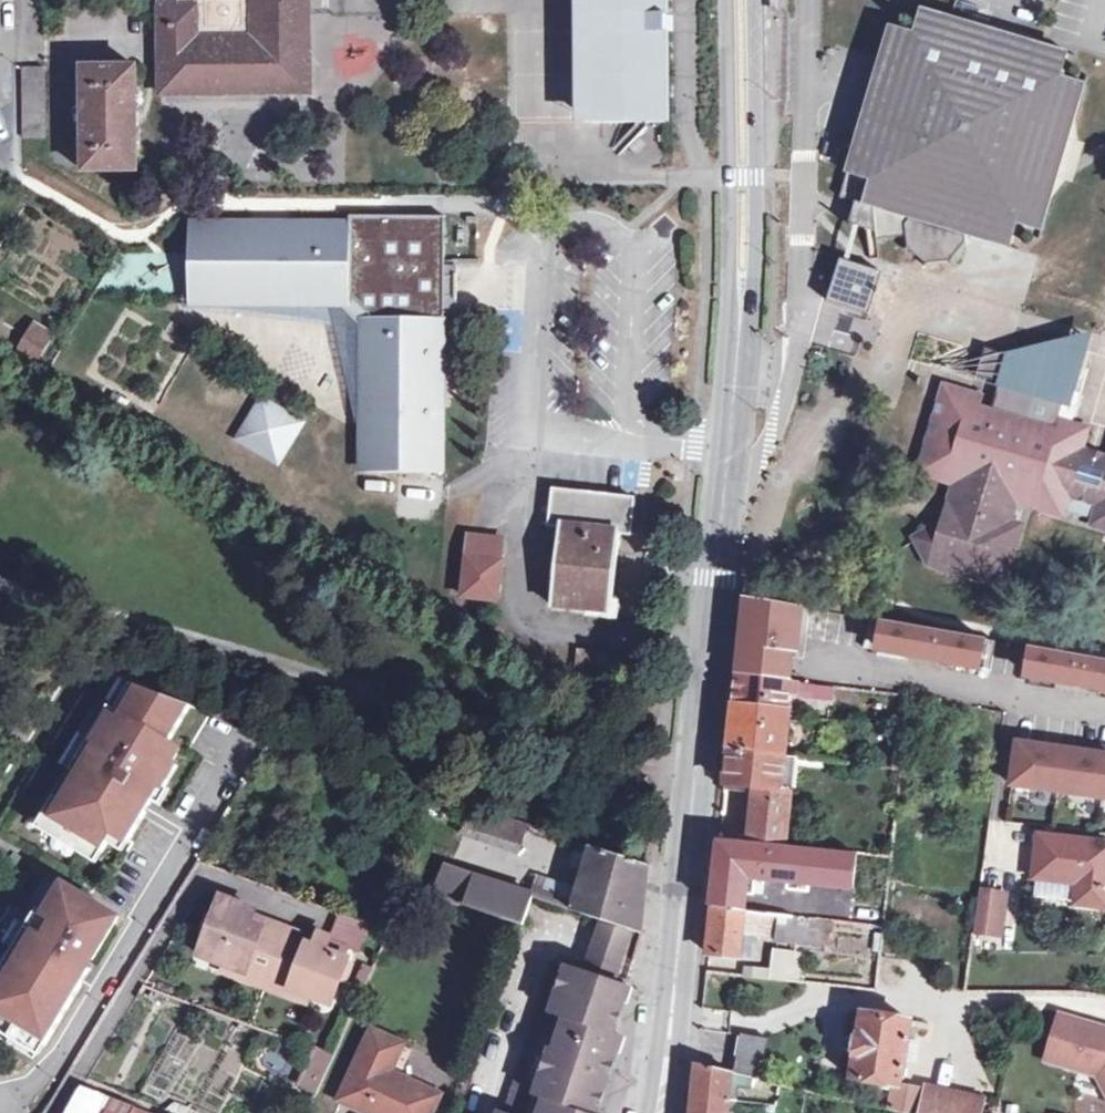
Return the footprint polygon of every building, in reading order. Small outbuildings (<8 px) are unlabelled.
[(163,75),(209,74),(208,67),(262,66),(262,96),(307,95),(304,22),(311,22),(311,0),(162,0),(163,75)] [(647,16),(646,0),(593,0),(593,17),(647,16)] [(647,16),(668,16),(668,0),(646,0),(647,16)] [(784,16),(784,0),(773,0),(773,15),(784,16)] [(593,17),(594,34),(668,33),(668,16),(647,16),(593,17)] [(847,226),(865,232),(875,235),(875,240),(904,238),(905,251),(925,266),(951,264),(965,246),(964,231),(993,228),(1031,208),(1054,176),(1065,142),(1061,102),(1041,66),(1015,44),(973,30),(936,32),(901,51),(876,82),(864,120),(868,160),(848,167),(837,200),(853,205),(852,208),(848,222),(847,226)] [(596,126),(670,126),(670,121),(668,33),(594,34),(596,126)] [(163,75),(163,97),(262,96),(262,66),(208,67),(209,74),(163,75)] [(47,141),(46,70),(24,70),(25,141),(47,141)] [(86,174),(138,173),(138,129),(137,70),(84,71),(86,174)] [(350,225),(191,224),(189,308),(340,307),(363,330),(362,475),(446,475),(448,218),(350,218),(350,225)] [(824,300),(864,314),(879,272),(838,258),(824,300)] [(48,329),(43,337),(55,343),(59,335),(48,329)] [(41,366),(55,343),(43,337),(34,332),(21,355),(41,366)] [(1057,403),(1058,400),(1063,402),(1083,343),(1068,336),(1007,354),(982,347),(973,373),(999,381),(997,385),(994,396),(989,410),(973,406),(977,395),(942,385),(938,388),(934,400),(930,398),(926,411),(930,412),(927,422),(923,422),(920,431),(924,432),(921,443),(917,441),(913,454),(918,454),(914,466),(917,472),(950,482),(941,509),(938,519),(937,524),(913,538),(925,564),(977,581),(997,522),(1003,524),(1011,499),(1055,513),(1061,492),(1094,502),(1088,522),(1104,528),(1104,457),(1071,446),(1076,425),(1056,419),(1053,430),(1048,429),(1053,414),(1057,403)] [(258,394),(232,442),(280,467),(305,419),(258,394)] [(631,538),(634,497),(550,489),(548,511),(558,512),(557,526),(549,606),(572,608),(573,597),(594,599),(593,611),(616,613),(623,537),(631,538)] [(545,525),(557,526),(558,512),(548,511),(545,525)] [(1022,530),(1003,524),(997,522),(977,581),(1002,589),(1022,530)] [(498,600),(506,539),(466,534),(458,594),(498,600)] [(572,608),(593,611),(594,599),(573,597),(572,608)] [(742,647),(739,679),(788,685),(793,653),(778,652),(781,636),(799,637),(803,611),(747,600),(742,647)] [(930,633),(871,622),(866,651),(925,662),(930,633)] [(933,663),(938,634),(930,633),(925,662),(933,663)] [(985,642),(938,634),(933,663),(980,671),(985,642)] [(798,654),(799,637),(781,636),(778,652),(793,653),(798,654)] [(991,673),(997,644),(985,642),(980,671),(991,673)] [(1079,659),(1032,651),(1028,678),(1075,687),(1079,659)] [(1079,659),(1075,687),(1082,689),(1087,661),(1079,659)] [(1087,661),(1082,689),(1104,693),(1104,664),(1087,661)] [(139,673),(46,819),(113,862),(164,782),(206,715),(139,673)] [(736,707),(789,713),(791,696),(792,685),(788,685),(739,679),(737,694),(736,707)] [(792,685),(791,696),(828,700),(829,689),(792,685)] [(784,759),(789,713),(736,707),(733,729),(731,753),(784,759)] [(1013,787),(1104,798),(1104,758),(1085,755),(1083,763),(1064,761),(1064,753),(1039,750),(1038,757),(1018,756),(1013,787)] [(780,790),(784,759),(731,753),(727,785),(763,789),(757,844),(784,847),(790,791),(780,790)] [(780,790),(790,791),(793,792),(797,760),(784,759),(780,790)] [(477,805),(467,828),(520,847),(530,824),(477,805)] [(1038,838),(1035,878),(1077,884),(1077,904),(1104,907),(1104,904),(1104,846),(1038,838)] [(714,911),(745,914),(746,897),(748,883),(756,884),(757,880),(790,883),(811,885),(855,890),(859,855),(784,847),(757,844),(721,840),(714,911)] [(643,935),(646,902),(649,867),(595,847),(573,910),(643,935)] [(437,894),(493,914),(504,885),(450,866),(437,894)] [(61,882),(0,977),(0,1013),(48,1044),(80,994),(126,922),(61,882)] [(756,884),(748,883),(746,897),(755,898),(756,884)] [(790,883),(789,892),(810,895),(811,885),(790,883)] [(493,914),(525,927),(536,897),(504,885),(493,914)] [(1003,901),(979,898),(974,935),(997,939),(1003,901)] [(203,957),(226,965),(250,974),(255,960),(268,965),(263,978),(282,985),(287,971),(299,977),(295,989),(312,996),(336,1004),(352,960),(329,952),(334,939),(322,935),(317,947),(304,944),(307,936),(264,921),(262,927),(252,924),(257,913),(224,900),(203,957)] [(711,932),(742,935),(745,914),(714,911),(711,932)] [(773,939),(775,917),(745,914),(742,935),(773,939)] [(800,920),(793,920),(783,918),(782,926),(799,928),(800,920)] [(604,925),(587,971),(615,981),(632,935),(604,925)] [(740,958),(742,935),(711,932),(710,943),(709,954),(740,958)] [(250,974),(226,965),(224,971),(310,1001),(312,996),(295,989),(299,977),(287,971),(282,985),(263,978),(268,965),(255,960),(250,974)] [(772,981),(784,982),(786,963),(774,960),(772,981)] [(536,1024),(556,1030),(551,1047),(530,1040),(506,1112),(596,1112),(617,1050),(610,1047),(615,1033),(631,986),(621,983),(615,981),(587,971),(557,962),(536,1024)] [(851,1078),(899,1087),(904,1060),(914,1061),(917,1044),(907,1043),(910,1022),(862,1013),(851,1078)] [(1058,1019),(1044,1063),(1094,1078),(1104,1102),(1104,1033),(1058,1019)] [(556,1030),(536,1024),(530,1040),(551,1047),(556,1030)] [(343,1099),(365,1108),(364,1112),(367,1112),(432,1112),(441,1093),(387,1068),(402,1039),(378,1028),(343,1099)] [(623,1036),(615,1033),(610,1047),(617,1050),(623,1036)] [(743,1034),(736,1075),(752,1079),(760,1081),(768,1038),(743,1034)] [(293,1087),(316,1096),(333,1054),(311,1045),(293,1087)] [(733,1102),(728,1100),(730,1088),(750,1091),(752,1079),(736,1075),(696,1066),(693,1090),(691,1112),(732,1112),(733,1102)] [(779,1085),(760,1081),(757,1093),(777,1097),(779,1085)] [(894,1111),(905,1112),(977,1112),(980,1101),(924,1089),(924,1092),(899,1087),(894,1111)] [(111,1099),(85,1088),(70,1112),(100,1112),(103,1107),(106,1108),(111,1099)] [(60,1098),(48,1090),(38,1107),(49,1112),(51,1112),(60,1098)] [(111,1099),(106,1108),(118,1112),(137,1112),(139,1110),(111,1099)]
